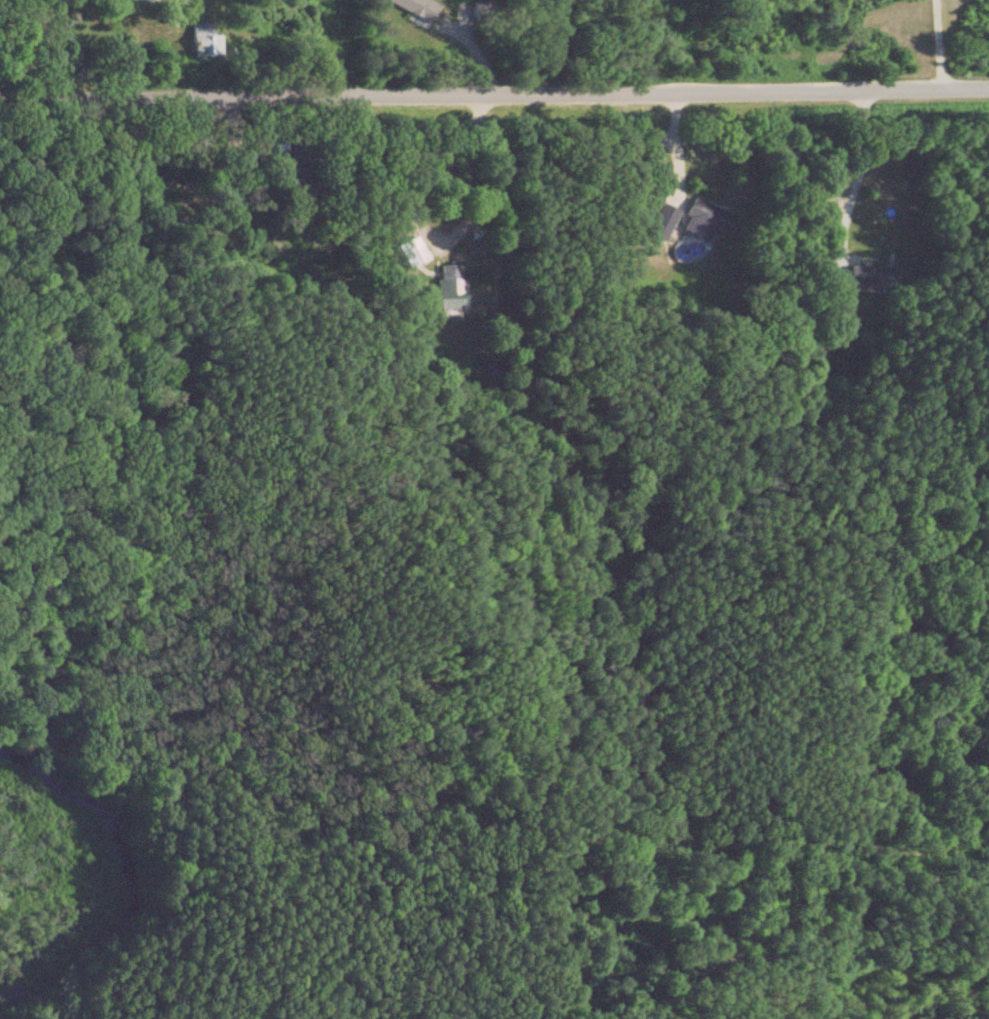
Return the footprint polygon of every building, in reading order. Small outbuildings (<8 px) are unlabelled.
[(422,0),(380,0),(378,4),(423,22),(431,3),(422,0)] [(205,58),(205,23),(181,23),(181,58),(205,58)] [(715,212),(688,198),(672,229),(700,243),(715,212)] [(658,242),(672,211),(657,204),(643,235),(658,242)] [(393,245),(405,270),(421,262),(409,237),(393,245)] [(431,310),(458,310),(457,266),(430,267),(431,310)]
